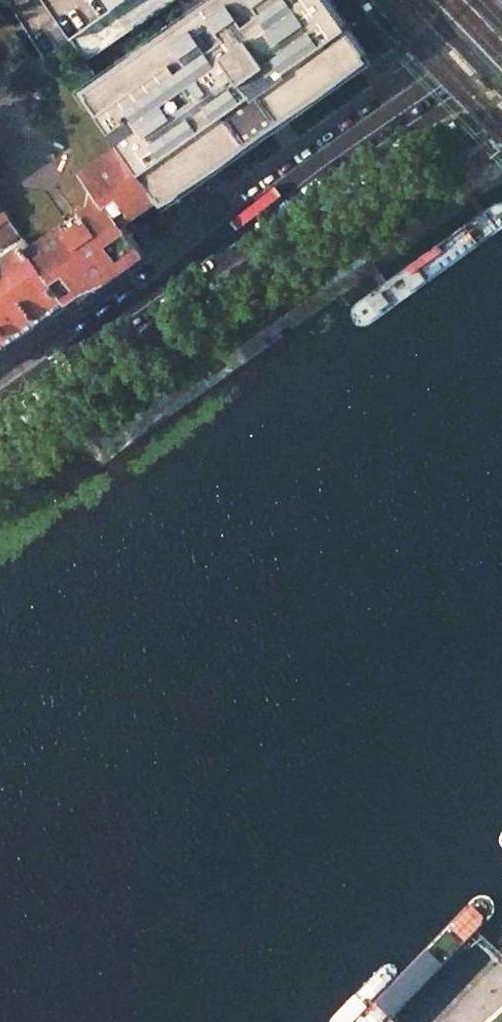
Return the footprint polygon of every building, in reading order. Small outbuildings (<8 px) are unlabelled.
[(86,62),(104,49),(174,0),(43,0),(86,62)] [(330,0),(216,0),(83,95),(108,131),(120,148),(158,200),(162,206),(164,209),(374,62),(330,0)] [(92,205),(30,249),(68,302),(142,250),(124,225),(158,200),(120,148),(85,172),(95,187),(92,205)] [(176,208),(183,203),(178,195),(162,206),(164,209),(167,214),(176,208)] [(494,201),(354,306),(350,315),(351,321),(355,327),(361,329),(368,329),(501,231),(501,201),(499,200),(494,201)] [(18,233),(0,207),(0,246),(18,233)] [(0,255),(0,350),(14,340),(60,307),(68,302),(30,249),(23,239),(0,255)] [(470,895),(355,1013),(350,1021),(387,1021),(489,916),(493,906),(489,895),(479,892),(470,895)]
